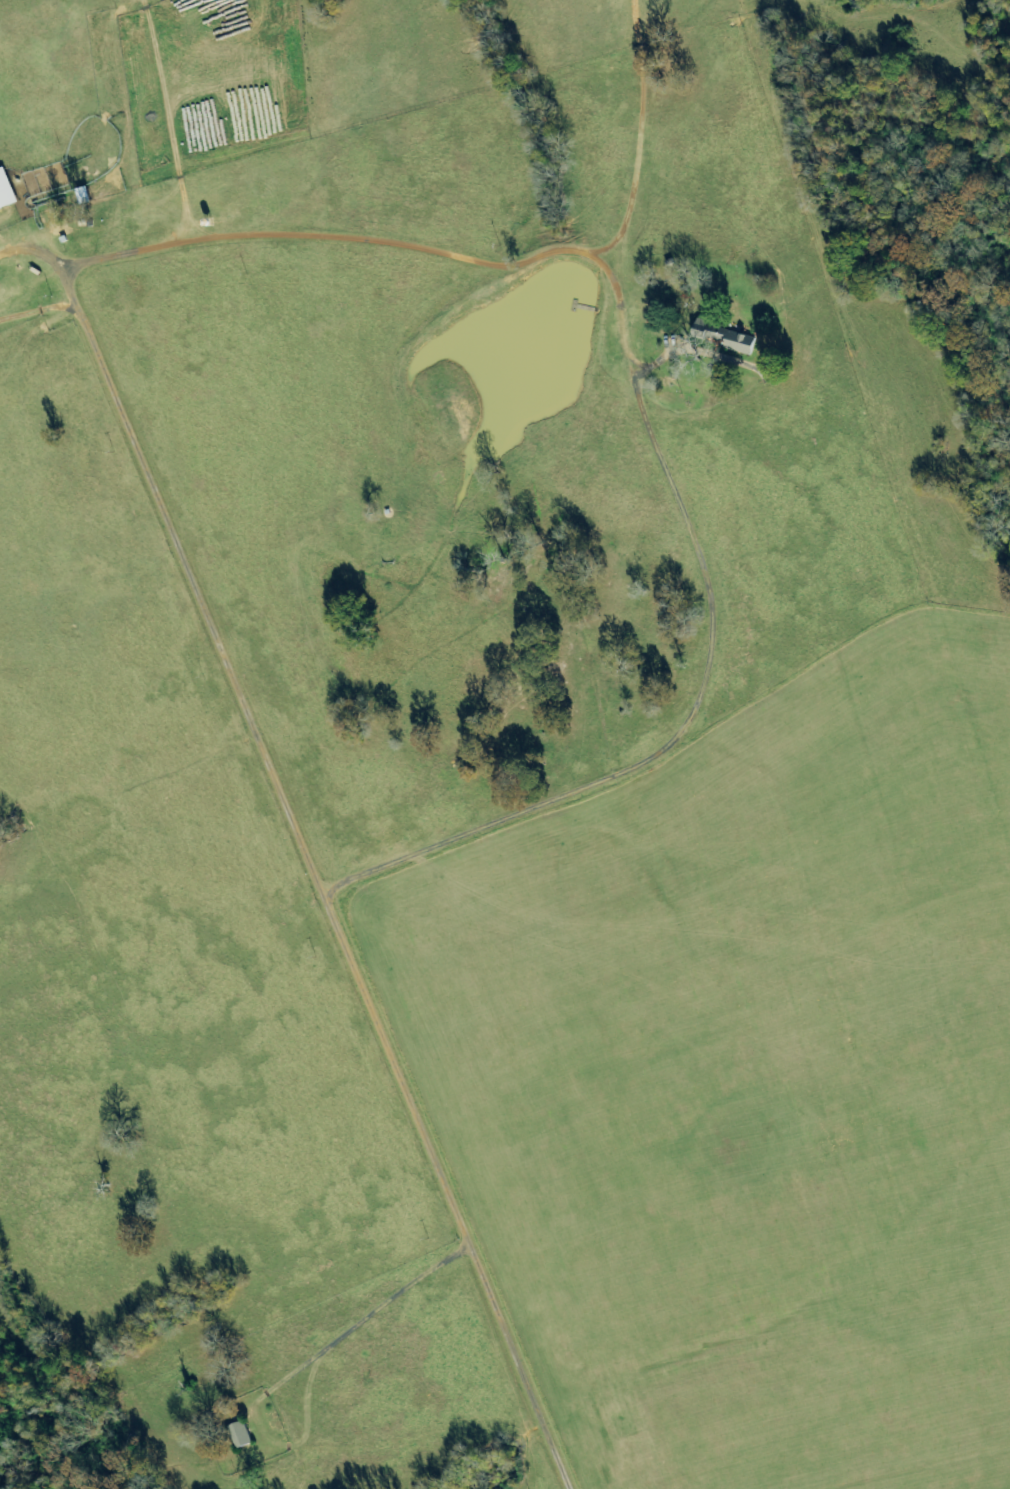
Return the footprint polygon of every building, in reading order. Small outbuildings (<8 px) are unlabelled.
[(20,202),(6,167),(0,169),(0,210),(20,202)] [(93,202),(89,186),(78,189),(82,204),(93,202)] [(713,345),(754,354),(758,337),(732,331),(731,336),(716,332),(713,345)] [(240,1449),(254,1443),(245,1421),(231,1426),(240,1449)]
